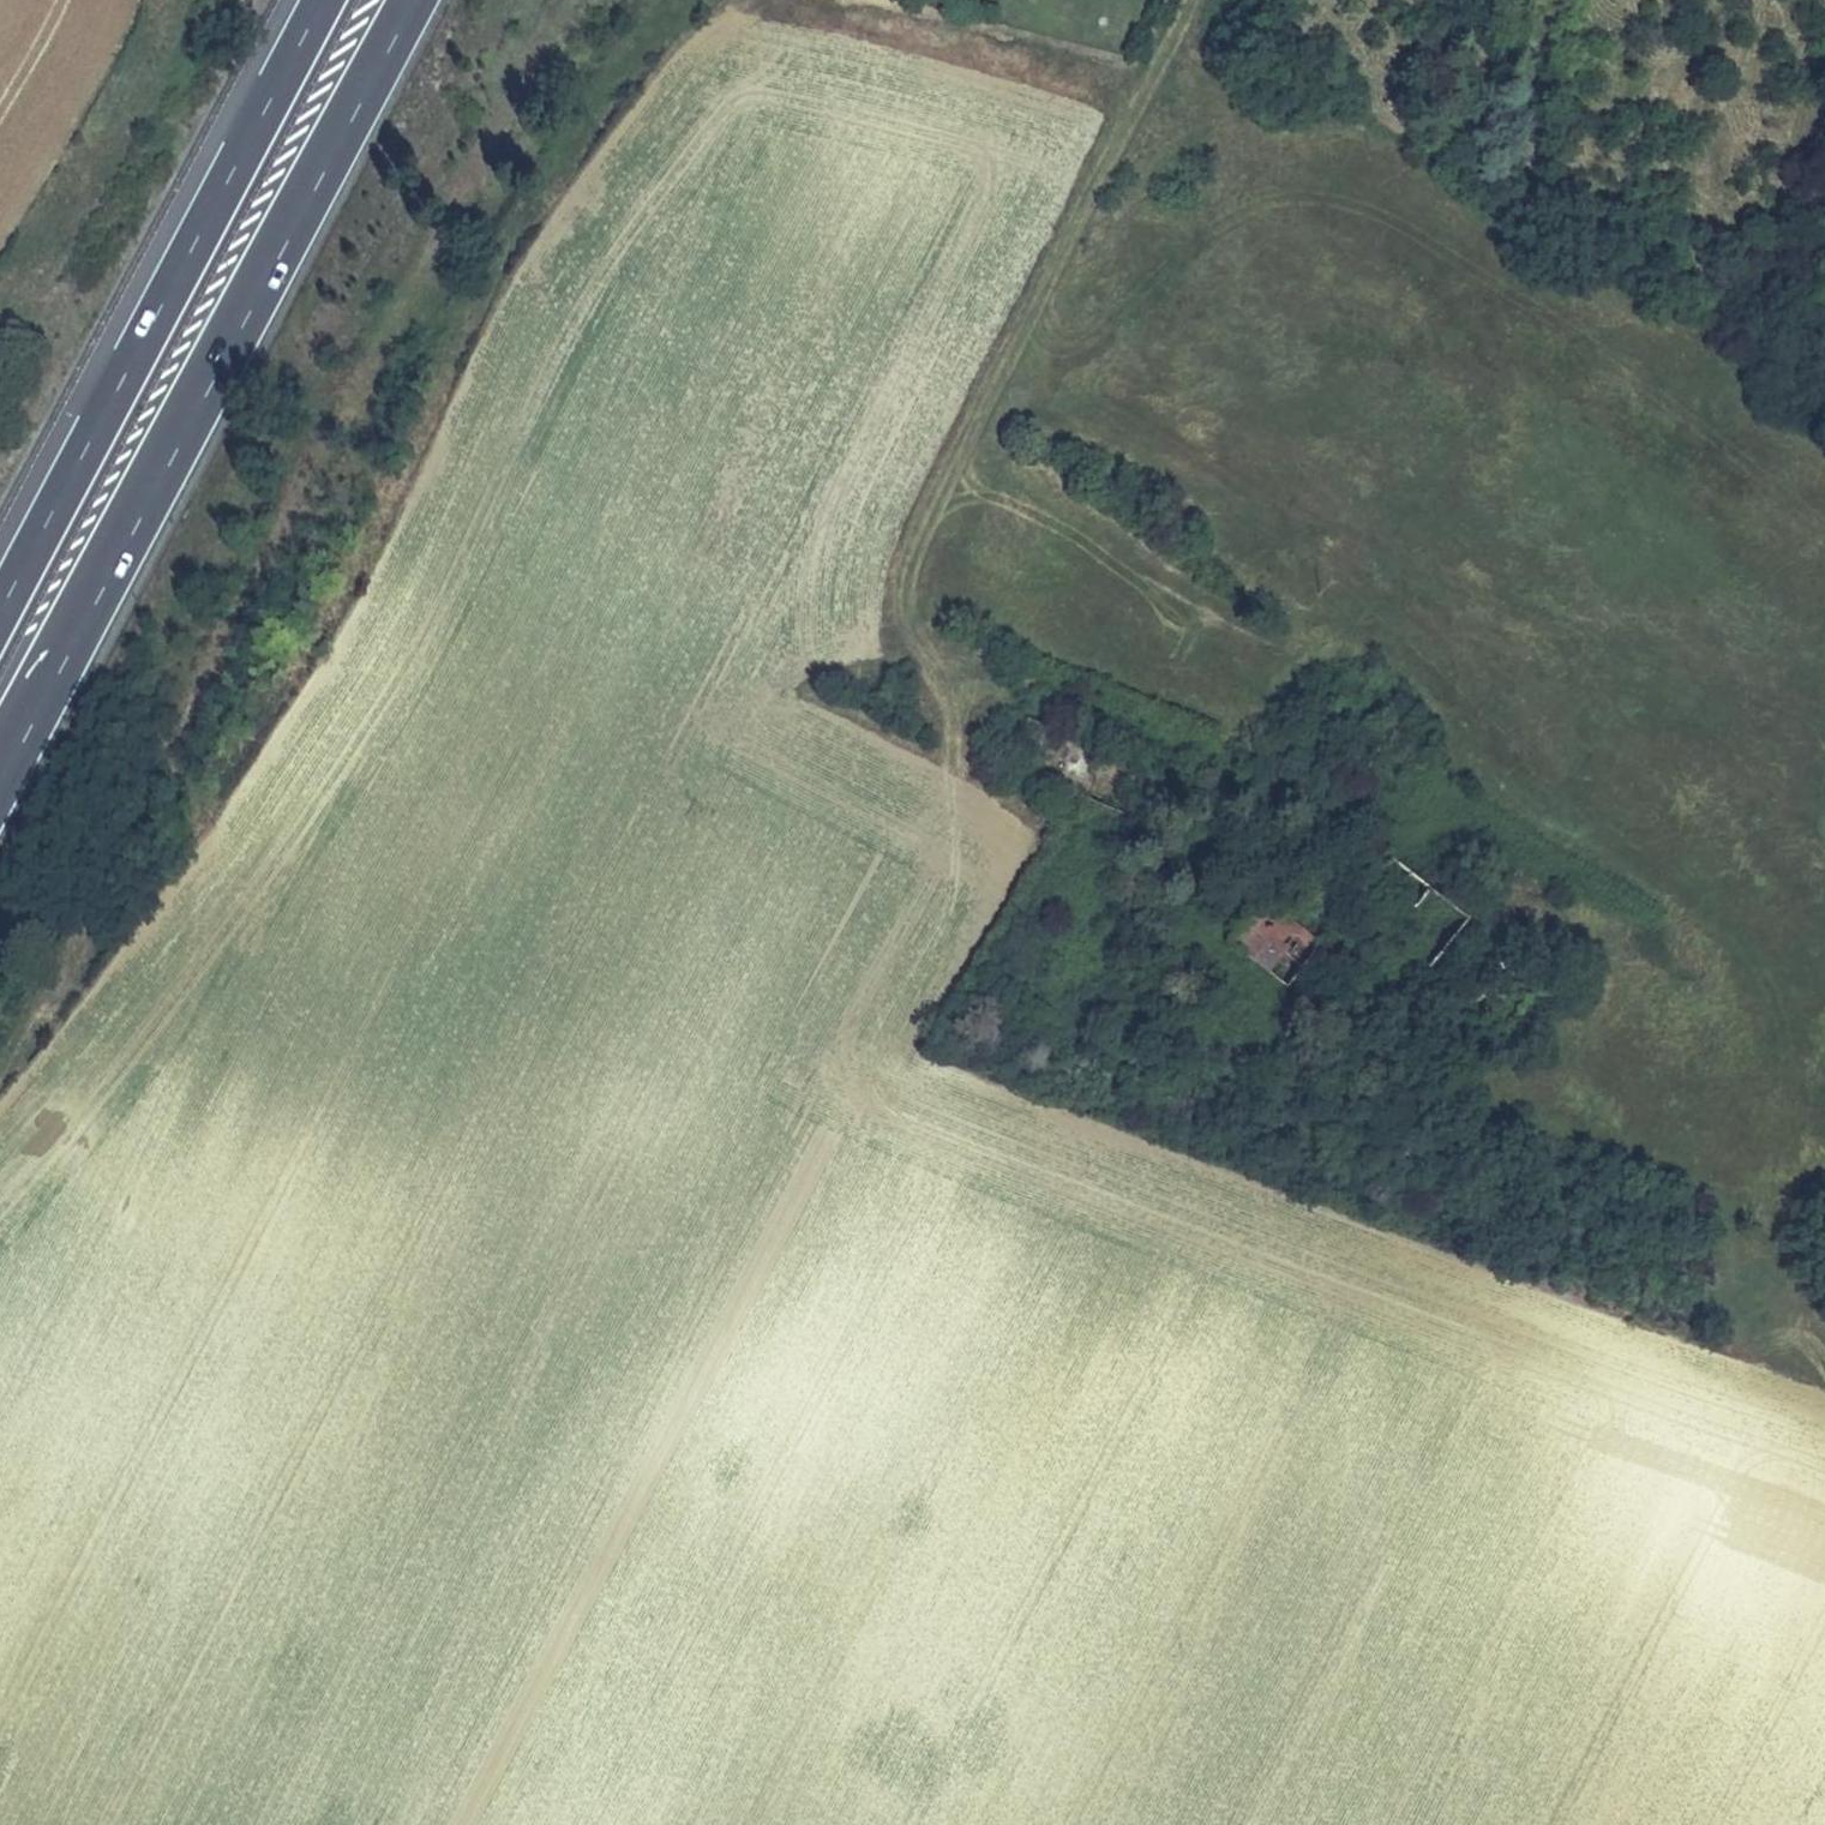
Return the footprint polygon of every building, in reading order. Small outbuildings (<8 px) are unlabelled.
[(1470,919),(1395,855),(1352,905),(1427,969),(1470,919)] [(1321,945),(1262,899),(1227,942),(1289,988),(1321,945)]
